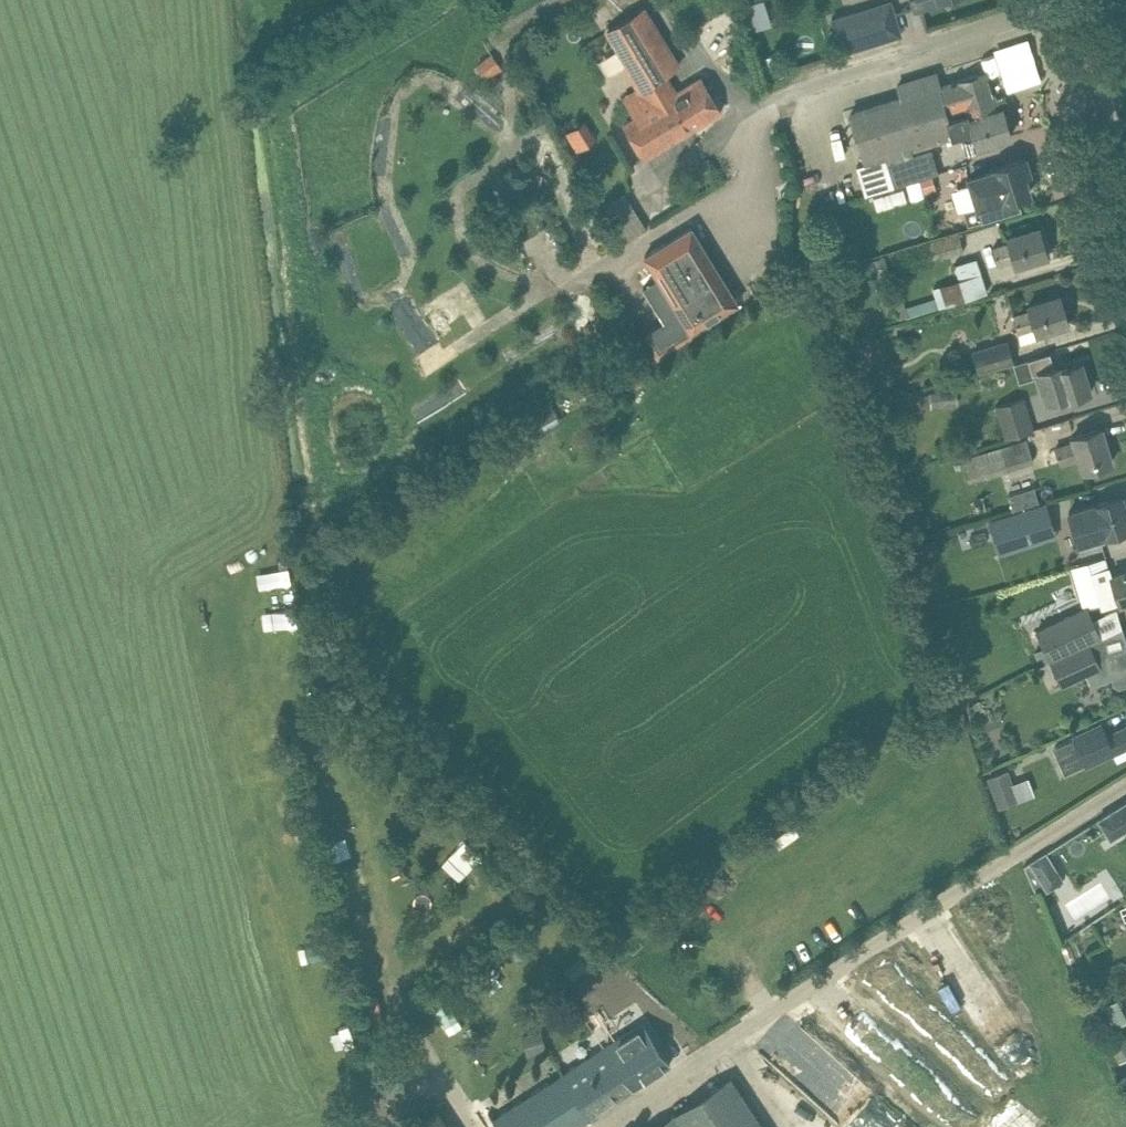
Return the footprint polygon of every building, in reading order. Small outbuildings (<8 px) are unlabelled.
[(743,5),(751,30),(772,24),(764,0),(758,0),(743,5)] [(913,12),(939,4),(938,0),(909,0),(913,12)] [(647,4),(623,18),(633,34),(644,53),(661,80),(662,80),(684,65),(647,4)] [(858,22),(855,12),(832,19),(843,52),(902,33),(895,11),(858,22)] [(623,18),(606,28),(615,44),(633,34),(623,18)] [(627,63),(624,65),(637,86),(624,95),(634,113),(623,120),(645,157),(691,129),(670,95),(671,95),(662,80),(661,80),(644,53),(627,63)] [(902,97),(851,113),(866,161),(858,164),(867,194),(899,184),(900,184),(920,178),(931,174),(941,171),(933,148),(914,154),(901,158),(899,151),(912,147),(952,135),(948,119),(968,113),(970,117),(1003,107),(1009,106),(1005,94),(995,97),(986,71),(955,80),(955,78),(951,80),(952,82),(940,85),(936,73),(898,84),(901,95),(902,97)] [(722,110),(701,76),(671,95),(670,95),(691,129),(722,110)] [(968,113),(948,119),(952,135),(962,132),(967,147),(978,144),(978,145),(991,141),(1012,134),(1003,107),(970,117),(968,113)] [(567,132),(578,148),(595,138),(585,121),(567,132)] [(1026,157),(995,167),(995,169),(969,177),(971,182),(958,186),(969,223),(982,219),(983,220),(1022,208),(1018,196),(1031,192),(1025,175),(1031,173),(1026,157)] [(1040,226),(1019,233),(1008,236),(1009,241),(994,245),(999,263),(1015,258),(1017,264),(1049,254),(1040,226)] [(693,227),(644,257),(690,330),(738,302),(693,227)] [(913,245),(920,264),(964,250),(959,230),(913,245)] [(939,284),(947,305),(989,291),(976,255),(954,263),(959,277),(939,284)] [(1030,309),(1015,314),(1019,327),(1017,327),(1021,342),(1041,336),(1039,332),(1070,322),(1061,294),(1029,304),(1030,309)] [(1007,339),(973,350),(979,371),(1014,360),(1007,339)] [(1050,351),(1028,358),(1014,362),(1020,381),(1040,375),(1048,402),(1065,397),(1065,399),(1091,391),(1082,362),(1060,368),(1059,364),(1055,365),(1050,351)] [(942,391),(931,392),(921,393),(922,405),(932,405),(943,404),(942,391)] [(1024,398),(997,406),(1005,436),(1032,428),(1024,398)] [(564,421),(553,402),(503,431),(515,452),(535,441),(534,438),(564,421)] [(1102,426),(1081,433),(1073,435),(1075,442),(1057,448),(1061,462),(1080,457),(1084,470),(1112,462),(1102,426)] [(1027,438),(963,458),(969,481),(984,476),(984,478),(1035,461),(1027,438)] [(1068,511),(1078,543),(1125,529),(1125,507),(1123,495),(1068,511)] [(1020,510),(990,519),(1001,553),(1031,544),(1020,510)] [(1112,574),(1109,565),(1092,570),(1103,608),(1120,603),(1119,602),(1125,600),(1125,569),(1112,574)] [(1036,628),(1050,658),(1090,642),(1099,638),(1093,617),(1087,604),(1036,628)] [(1090,642),(1050,658),(1062,685),(1101,665),(1090,642)] [(1105,655),(1114,683),(1119,686),(1125,684),(1125,648),(1105,655)] [(1053,747),(1065,773),(1086,763),(1087,764),(1125,746),(1125,725),(1107,734),(1101,722),(1073,735),(1074,737),(1053,747)] [(1000,807),(1022,799),(1011,768),(989,775),(1000,807)] [(1098,816),(1112,837),(1125,828),(1125,799),(1098,816)] [(467,838),(449,855),(466,872),(483,855),(467,838)] [(1047,851),(1030,862),(1042,880),(1059,870),(1047,851)] [(641,1018),(603,1043),(633,1088),(671,1063),(641,1018)] [(542,1028),(522,1033),(527,1054),(547,1049),(542,1028)] [(1125,1033),(1110,1042),(1120,1059),(1125,1056),(1125,1033)] [(492,1116),(499,1126),(573,1126),(631,1089),(633,1088),(603,1043),(562,1070),(492,1116)] [(731,1076),(654,1126),(764,1126),(731,1076)]
